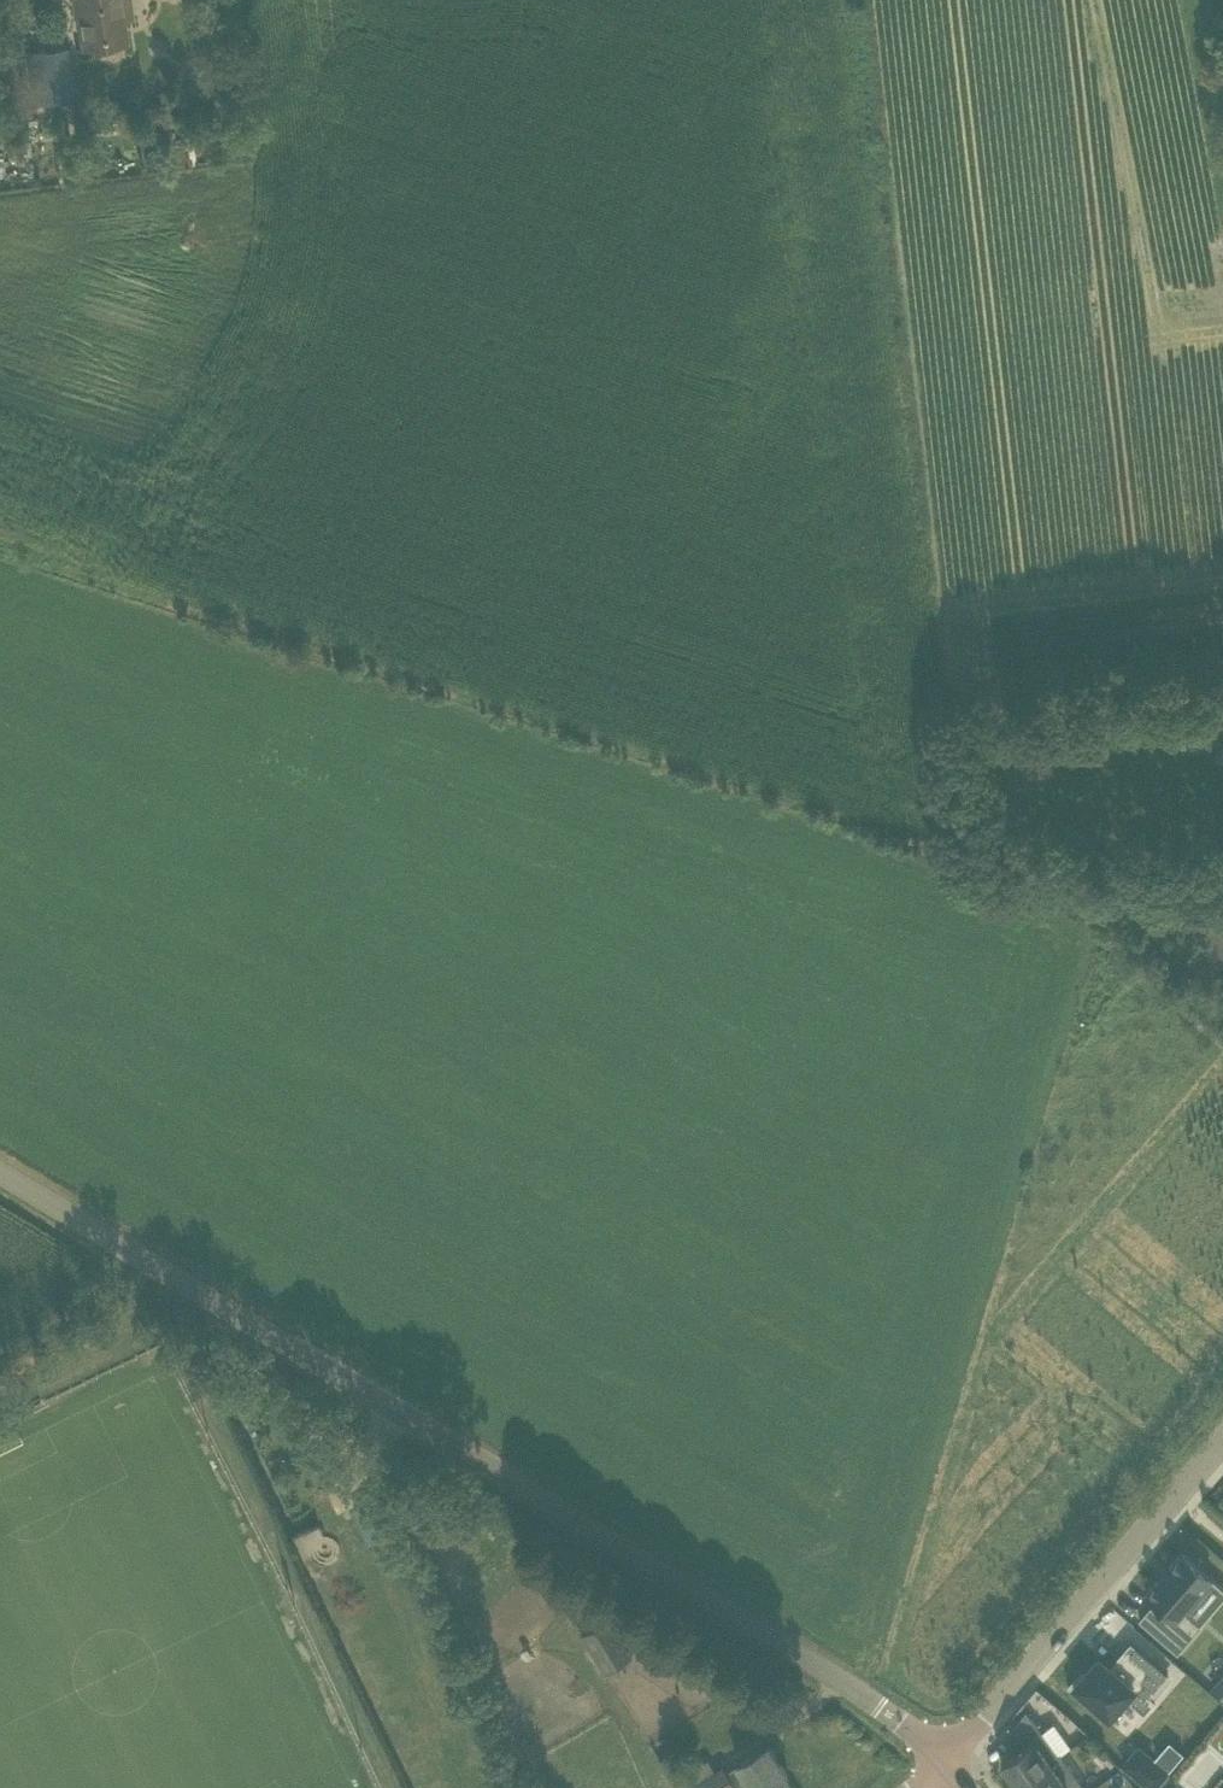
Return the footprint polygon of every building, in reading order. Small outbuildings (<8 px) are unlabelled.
[(83,34),(84,47),(125,42),(121,6),(131,3),(130,0),(78,0),(83,34)] [(71,95),(64,49),(32,54),(39,99),(71,95)] [(0,57),(0,62),(3,82),(11,81),(28,79),(25,54),(0,57)] [(12,88),(3,89),(6,118),(32,115),(29,86),(12,88)] [(1184,1610),(1212,1578),(1213,1577),(1199,1565),(1182,1551),(1168,1568),(1147,1592),(1155,1600),(1140,1618),(1178,1651),(1201,1624),(1200,1623),(1184,1610)] [(1156,1699),(1155,1698),(1150,1694),(1168,1673),(1169,1673),(1131,1640),(1110,1664),(1099,1655),(1087,1669),(1083,1666),(1068,1684),(1081,1696),(1084,1692),(1110,1715),(1126,1696),(1144,1712),(1156,1699)] [(1212,1687),(1222,1697),(1222,1674),(1212,1687)] [(1059,1753),(1071,1744),(1054,1721),(1042,1730),(1027,1709),(1005,1734),(1017,1750),(1001,1761),(1005,1767),(1018,1785),(1059,1754),(1059,1753)] [(657,1759),(676,1787),(775,1787),(790,1778),(768,1744),(727,1770),(724,1765),(695,1783),(673,1749),(657,1759)] [(1123,1764),(1151,1787),(1153,1787),(1168,1771),(1139,1746),(1123,1764)] [(1078,1776),(1061,1753),(1059,1754),(1018,1785),(1020,1787),(1086,1787),(1078,1776)]
